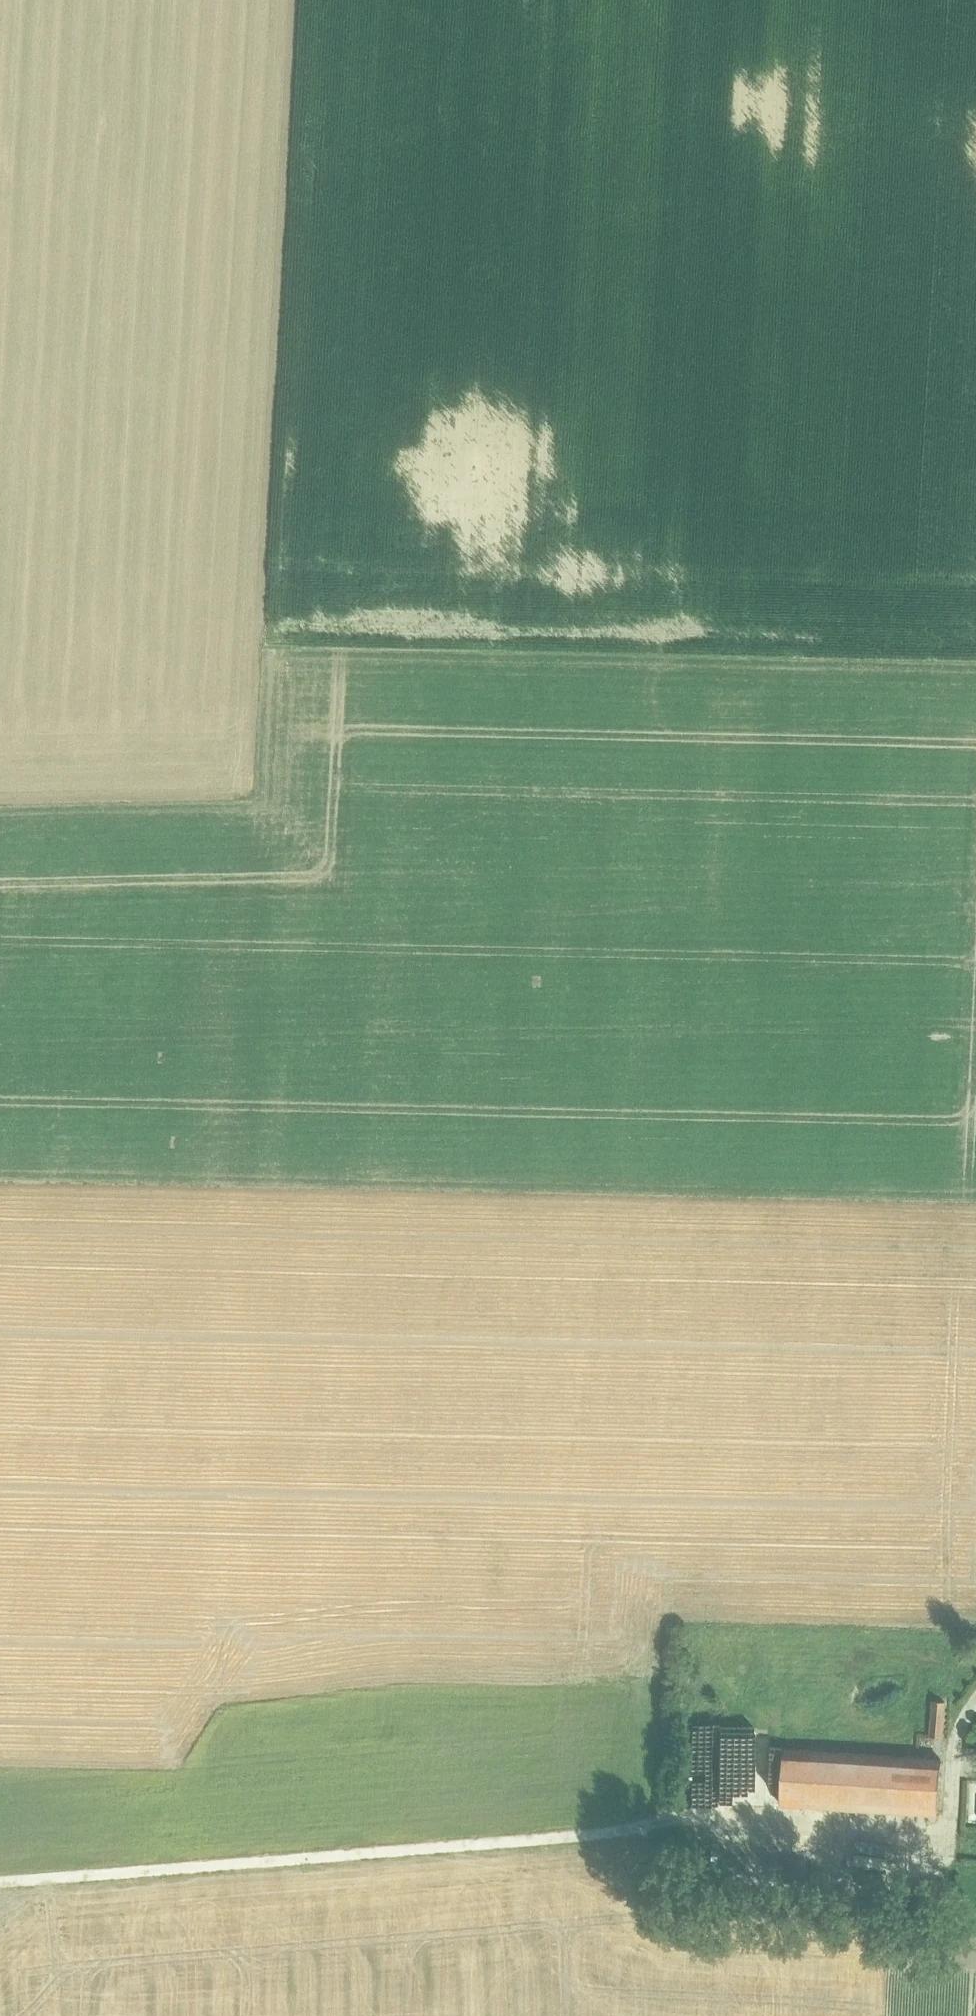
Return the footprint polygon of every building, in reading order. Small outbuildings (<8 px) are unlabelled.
[(930,1737),(944,1737),(946,1702),(932,1701),(930,1737)] [(781,1805),(937,1816),(941,1758),(785,1748),(781,1805)]
